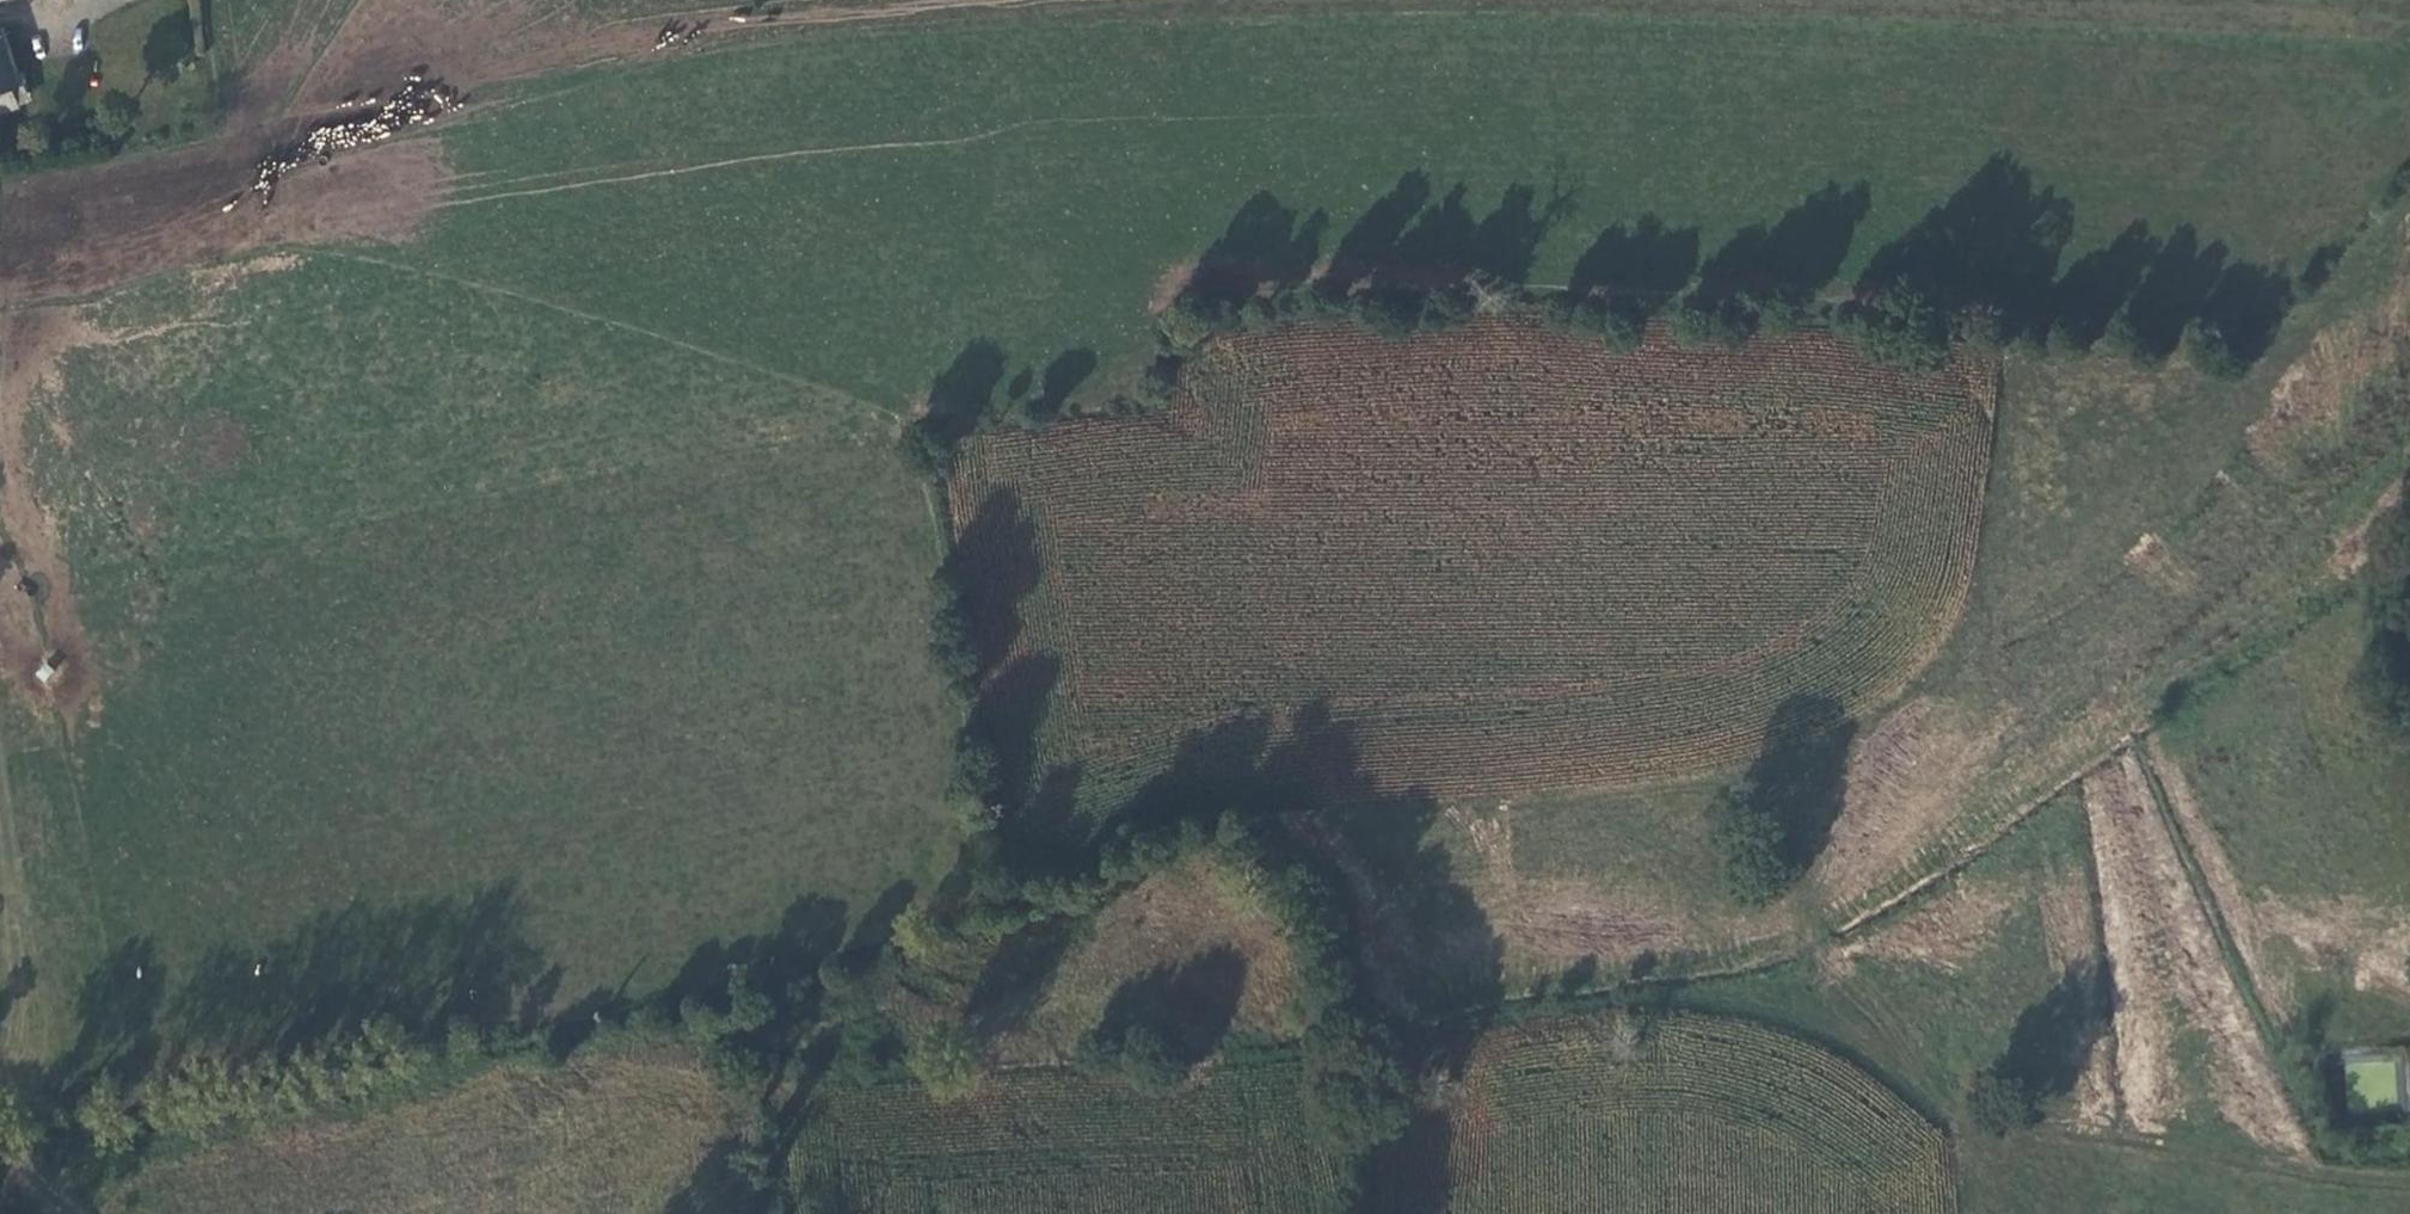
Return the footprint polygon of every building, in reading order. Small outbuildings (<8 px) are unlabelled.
[(20,114),(17,100),(24,98),(12,39),(0,41),(0,118),(20,114)]
